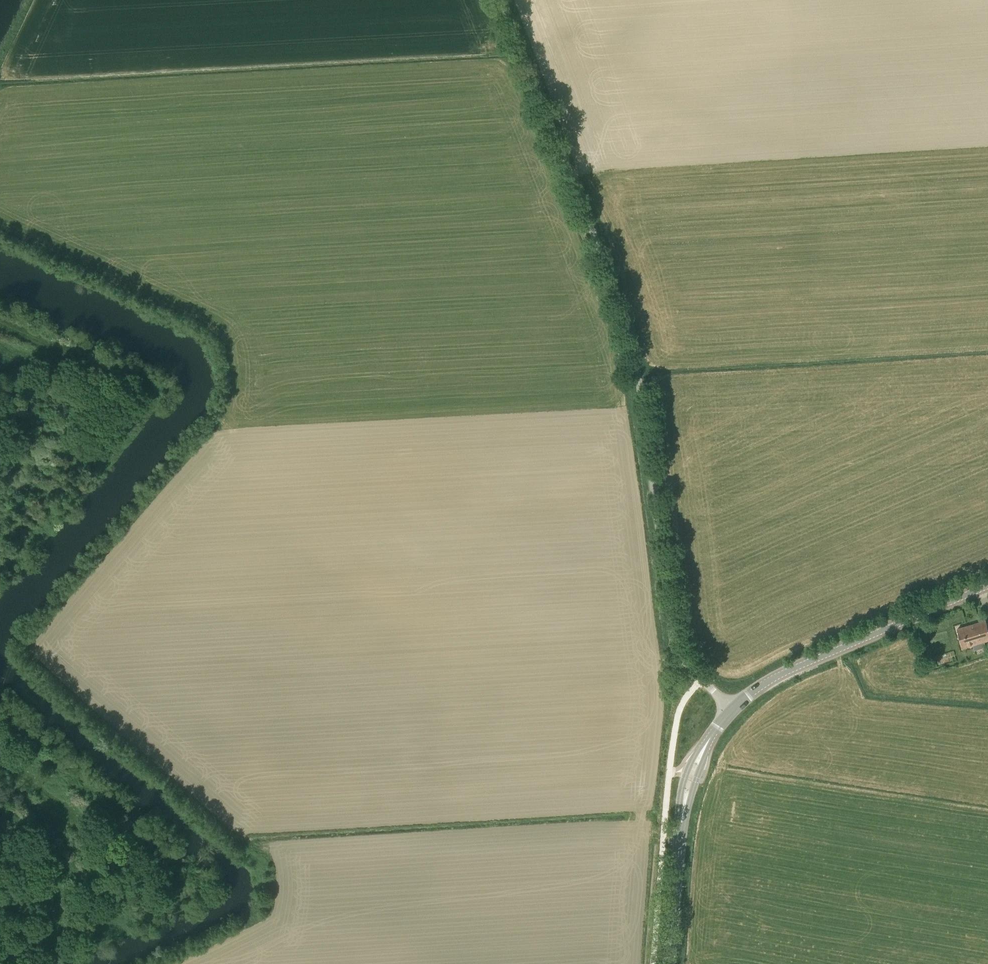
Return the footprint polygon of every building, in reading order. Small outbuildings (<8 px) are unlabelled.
[(987,640),(987,628),(986,621),(957,629),(963,648),(987,640)]
